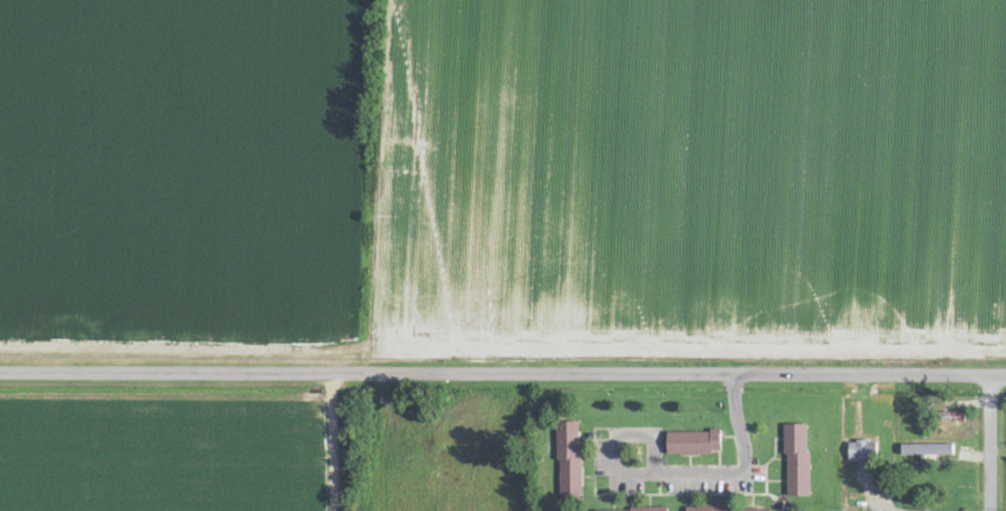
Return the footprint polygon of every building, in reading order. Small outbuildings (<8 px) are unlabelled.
[(556,422),(559,492),(580,491),(577,421),(556,422)] [(785,425),(786,496),(808,496),(807,425),(785,425)] [(665,433),(666,455),(719,454),(719,432),(665,433)] [(847,442),(848,459),(873,458),(873,441),(847,442)]
